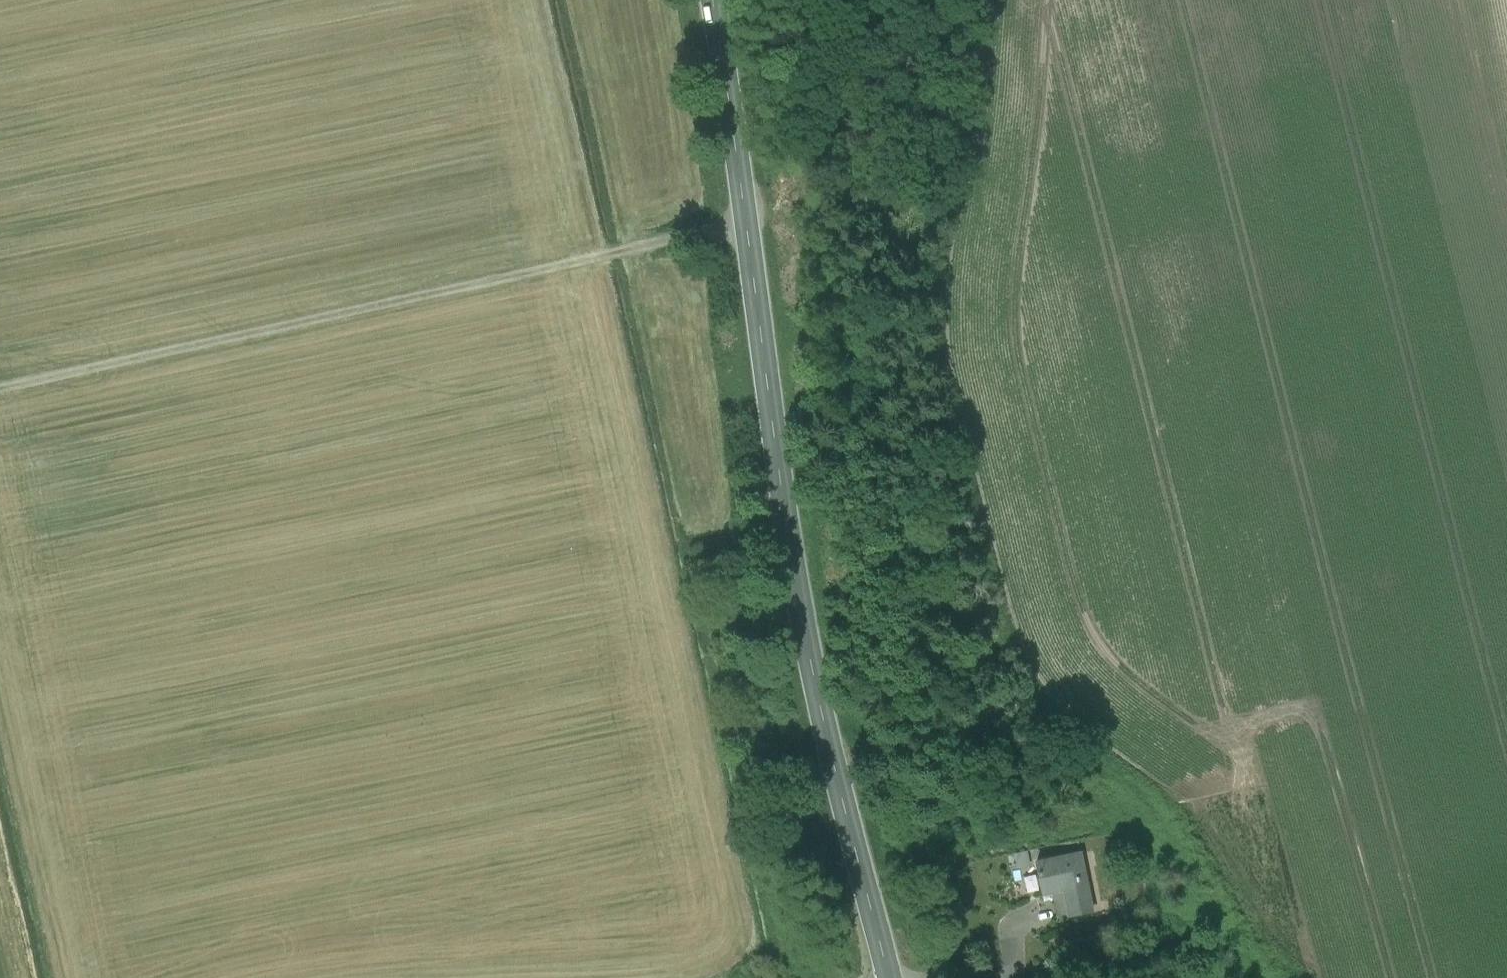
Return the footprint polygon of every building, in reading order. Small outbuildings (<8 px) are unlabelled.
[(1017,868),(1030,865),(1027,851),(1014,854),(1017,868)] [(1080,853),(1037,861),(1043,893),(1053,891),(1065,889),(1070,913),(1070,914),(1092,910),(1080,853)] [(1057,916),(1070,913),(1065,889),(1053,891),(1057,916)]
